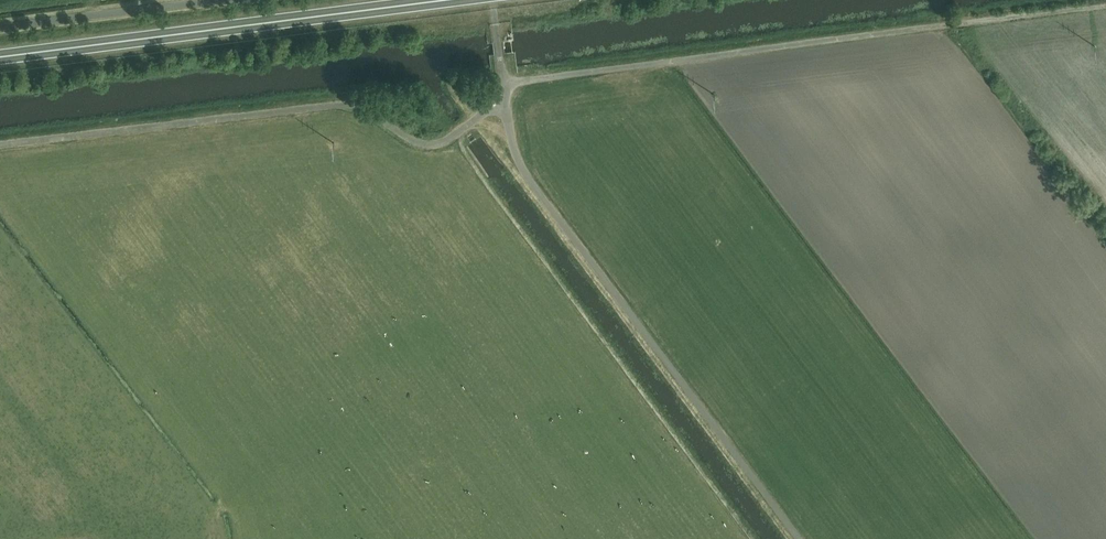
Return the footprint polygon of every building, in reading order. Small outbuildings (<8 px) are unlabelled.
[(319,3),(320,12),(349,10),(348,2),(319,3)]
